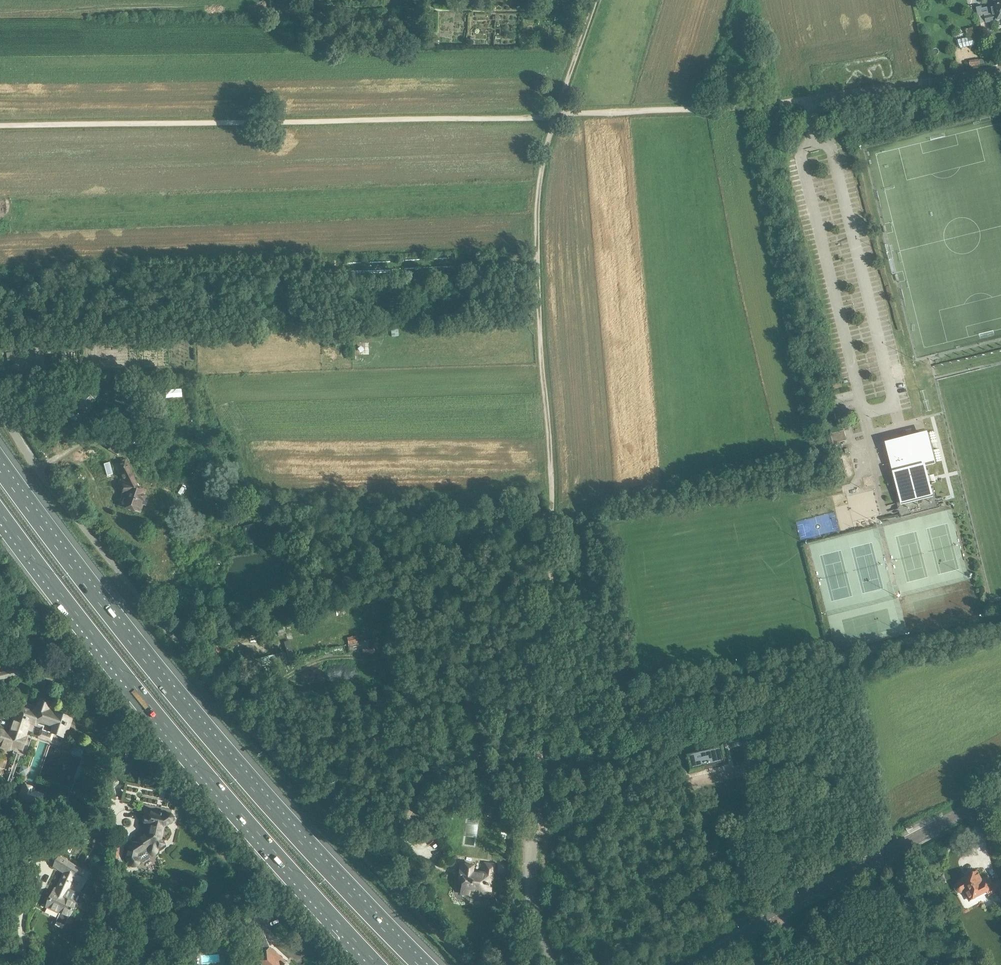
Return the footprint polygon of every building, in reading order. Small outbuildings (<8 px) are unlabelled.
[(994,6),(990,7),(993,21),(1000,19),(1000,4),(994,6)] [(984,18),(982,6),(976,8),(979,19),(984,18)] [(958,40),(960,49),(976,45),(974,36),(958,40)] [(970,68),(980,66),(979,59),(969,61),(970,68)] [(96,401),(85,390),(71,404),(82,414),(88,408),(89,409),(92,406),(91,405),(96,401)] [(847,441),(845,431),(828,435),(830,444),(833,443),(833,444),(847,441)] [(935,463),(927,433),(897,441),(902,461),(892,464),(902,503),(898,504),(901,518),(940,508),(937,494),(932,495),(925,466),(935,463)] [(119,505),(139,512),(145,496),(143,495),(145,490),(137,487),(137,486),(132,476),(133,476),(130,471),(131,470),(125,459),(114,464),(125,485),(122,486),(122,490),(122,491),(121,496),(122,496),(119,505)] [(258,542),(254,524),(243,526),(247,543),(247,545),(253,543),(258,542)] [(347,638),(348,644),(359,642),(357,635),(347,638)] [(222,652),(217,645),(209,650),(215,657),(222,652)] [(74,716),(58,711),(49,708),(51,702),(39,698),(37,706),(35,705),(33,710),(18,705),(9,731),(0,728),(0,749),(25,758),(32,737),(38,739),(41,732),(52,736),(50,743),(63,748),(74,716)] [(681,746),(686,768),(727,759),(724,739),(681,746)] [(75,744),(71,754),(81,757),(85,747),(75,744)] [(26,776),(29,768),(22,765),(19,773),(26,776)] [(86,768),(78,766),(74,778),(82,781),(83,778),(85,779),(88,772),(85,771),(86,768)] [(22,783),(17,799),(40,807),(44,793),(35,790),(35,788),(22,783)] [(494,809),(488,807),(484,814),(490,817),(494,809)] [(150,824),(148,833),(147,832),(132,842),(133,845),(128,848),(126,858),(127,858),(127,860),(127,862),(128,864),(130,866),(132,867),(134,867),(137,866),(139,864),(139,863),(139,861),(142,862),(150,857),(149,855),(151,856),(153,855),(155,855),(156,853),(157,852),(157,849),(165,844),(161,838),(163,827),(172,821),(173,818),(171,815),(144,809),(142,822),(150,824)] [(40,842),(55,841),(55,833),(40,833),(40,842)] [(111,858),(119,859),(120,841),(114,840),(111,858)] [(54,892),(46,908),(59,914),(56,921),(65,925),(68,918),(74,904),(77,905),(82,895),(69,889),(73,880),(77,882),(81,875),(84,871),(84,870),(60,856),(53,868),(63,874),(55,892),(54,892)] [(473,866),(460,864),(458,880),(462,880),(460,894),(469,895),(470,890),(474,891),(474,889),(482,890),(483,885),(491,886),(494,864),(483,863),(481,874),(473,872),(473,866)] [(970,900),(987,891),(989,895),(997,890),(1000,897),(1000,882),(1000,880),(992,884),(988,877),(982,880),(977,871),(959,881),(960,882),(957,883),(957,884),(956,885),(955,886),(955,887),(955,888),(955,889),(955,890),(956,890),(957,891),(957,892),(958,892),(960,893),(962,892),(965,891),(970,900)] [(105,911),(103,923),(116,925),(118,914),(105,911)] [(181,922),(174,920),(173,927),(179,928),(181,922)] [(263,931),(251,936),(257,949),(261,948),(266,952),(256,963),(255,963),(250,964),(286,964),(285,964),(286,962),(270,947),(263,931)]
